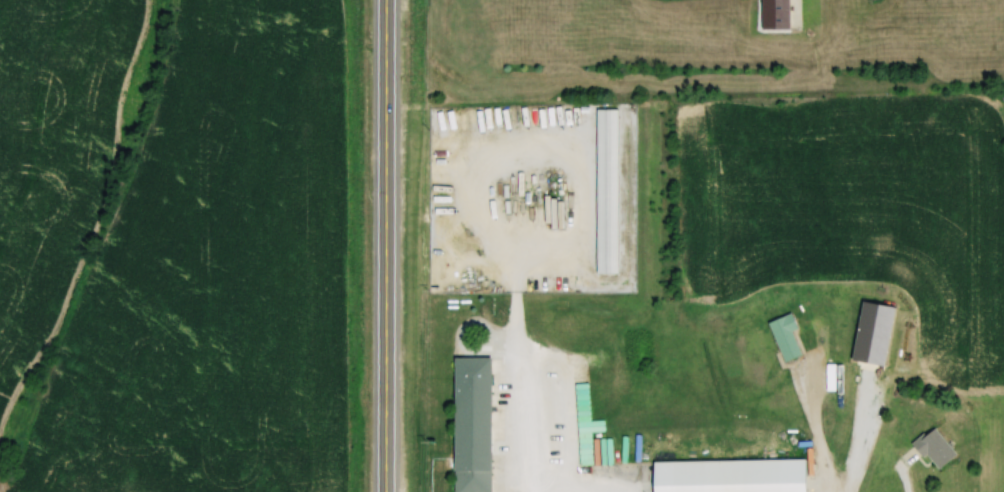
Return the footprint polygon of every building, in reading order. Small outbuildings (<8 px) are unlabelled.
[(790,0),(763,0),(763,29),(790,29),(790,0)] [(597,273),(618,273),(618,110),(597,110),(597,273)] [(769,322),(785,362),(802,355),(793,331),(798,329),(792,314),(769,322)] [(491,357),(491,491),(454,491),(454,357),(491,357)] [(938,471),(958,455),(936,426),(916,441),(938,471)] [(805,459),(806,491),(653,491),(653,461),(805,459)]
